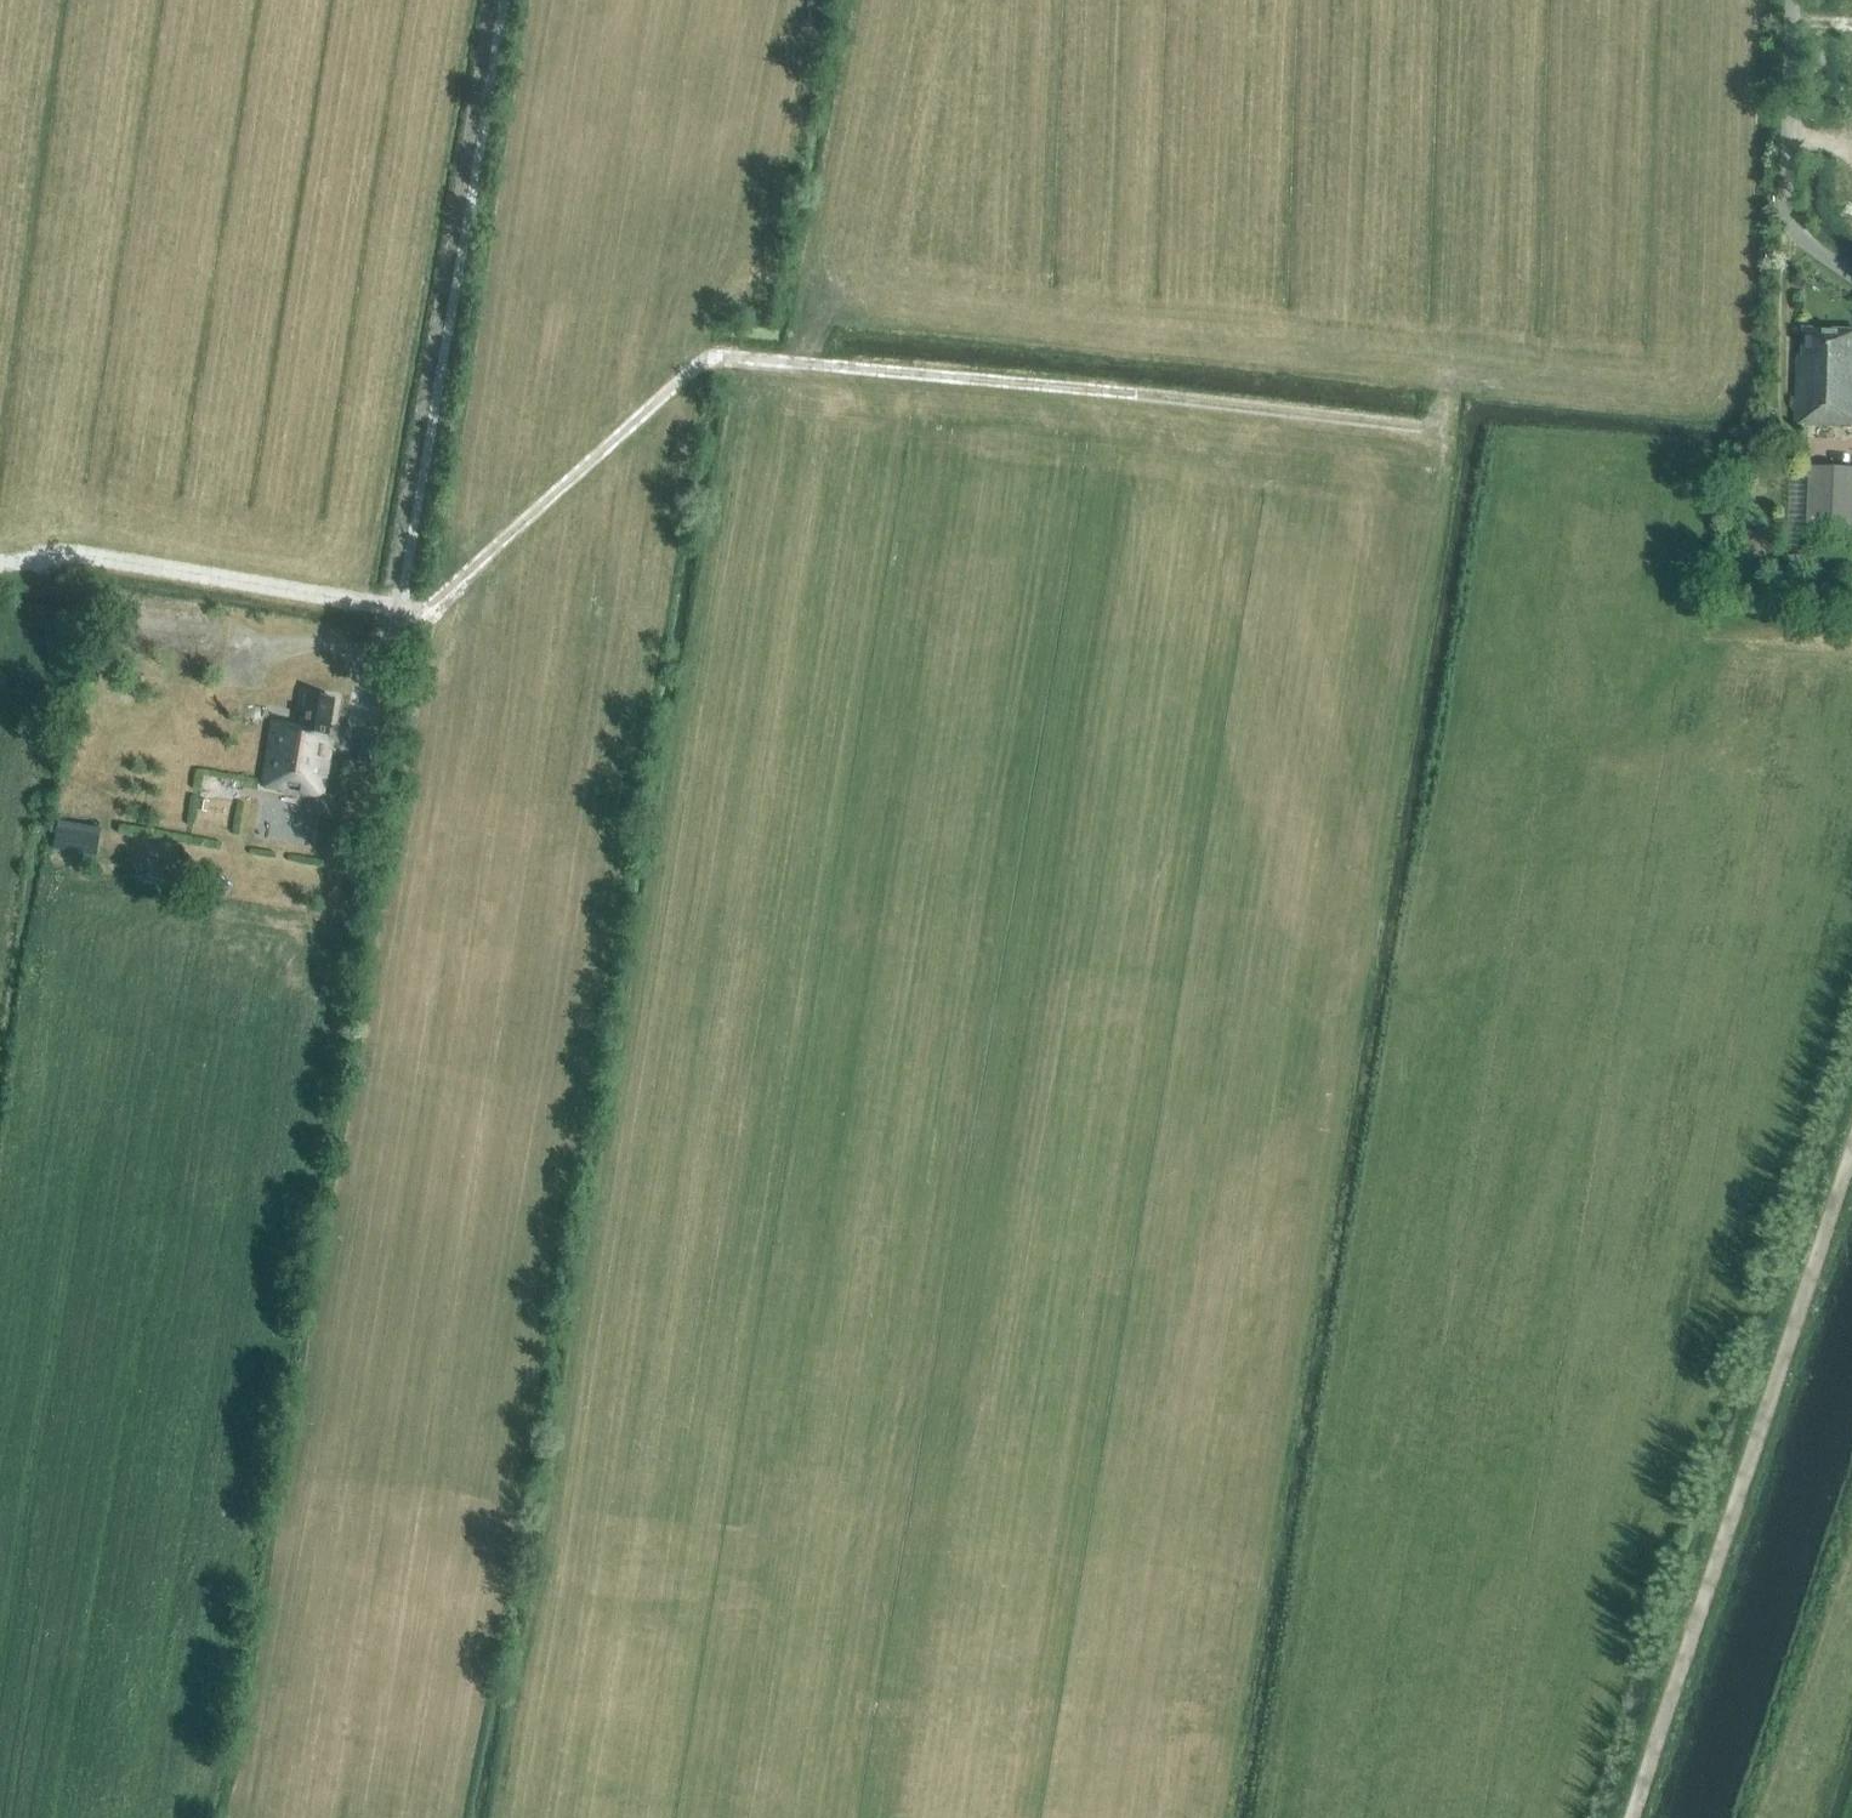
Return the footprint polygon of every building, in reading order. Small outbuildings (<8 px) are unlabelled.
[(1806,330),(1806,356),(1800,355),(1798,424),(1851,426),(1851,331),(1806,330)] [(1765,464),(1765,451),(1746,450),(1746,464),(1765,464)] [(1811,468),(1808,554),(1851,556),(1851,470),(1811,468)] [(304,696),(299,730),(273,726),(263,783),(305,791),(306,786),(323,789),(333,727),(329,727),(333,701),(304,696)] [(210,788),(201,786),(199,796),(209,798),(210,788)]
